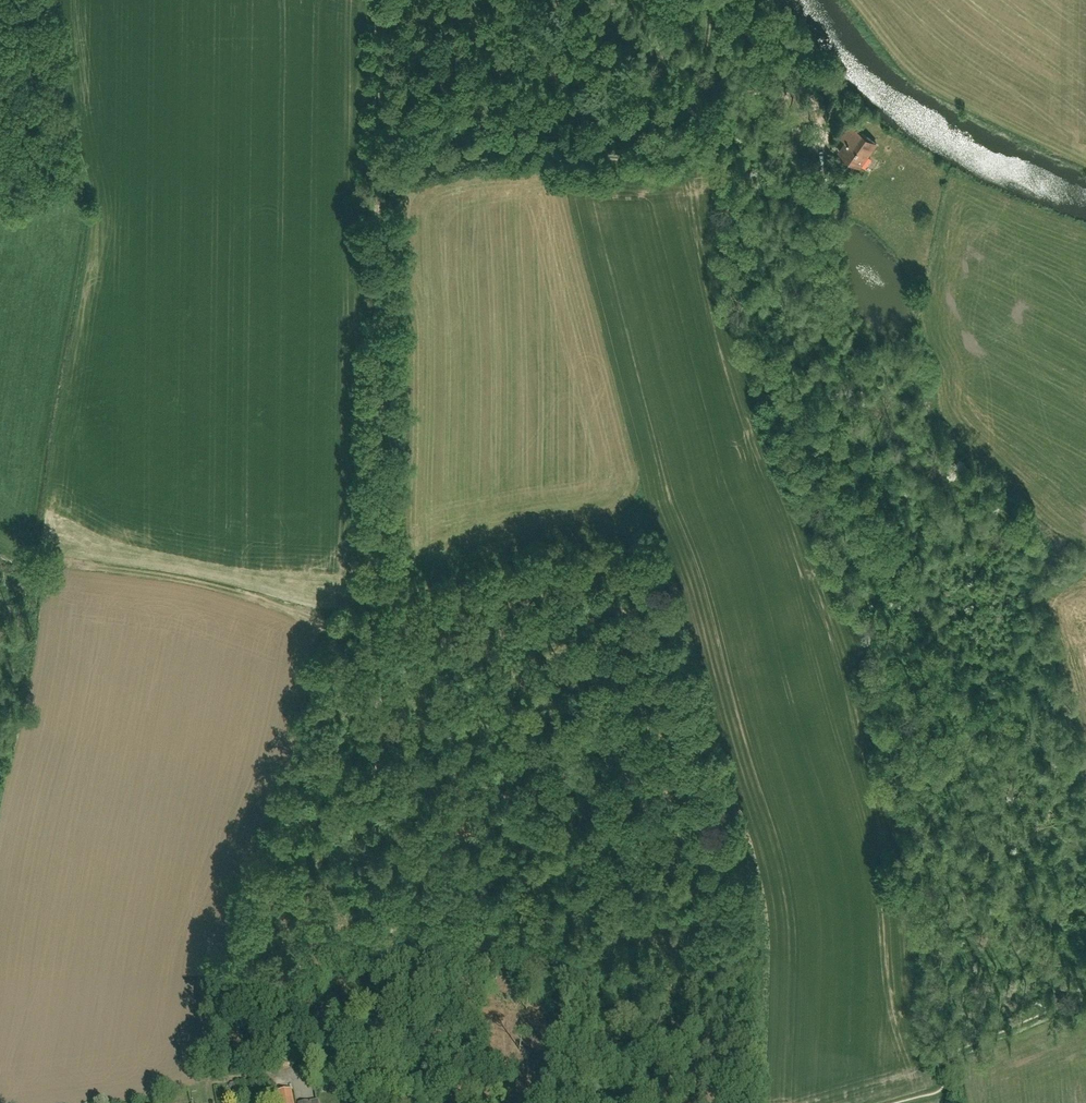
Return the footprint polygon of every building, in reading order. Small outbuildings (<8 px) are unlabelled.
[(845,124),(825,152),(857,174),(877,146),(845,124)] [(811,184),(812,204),(823,203),(822,183),(811,184)] [(274,1102),(291,1102),(290,1088),(273,1090),(274,1102)]
